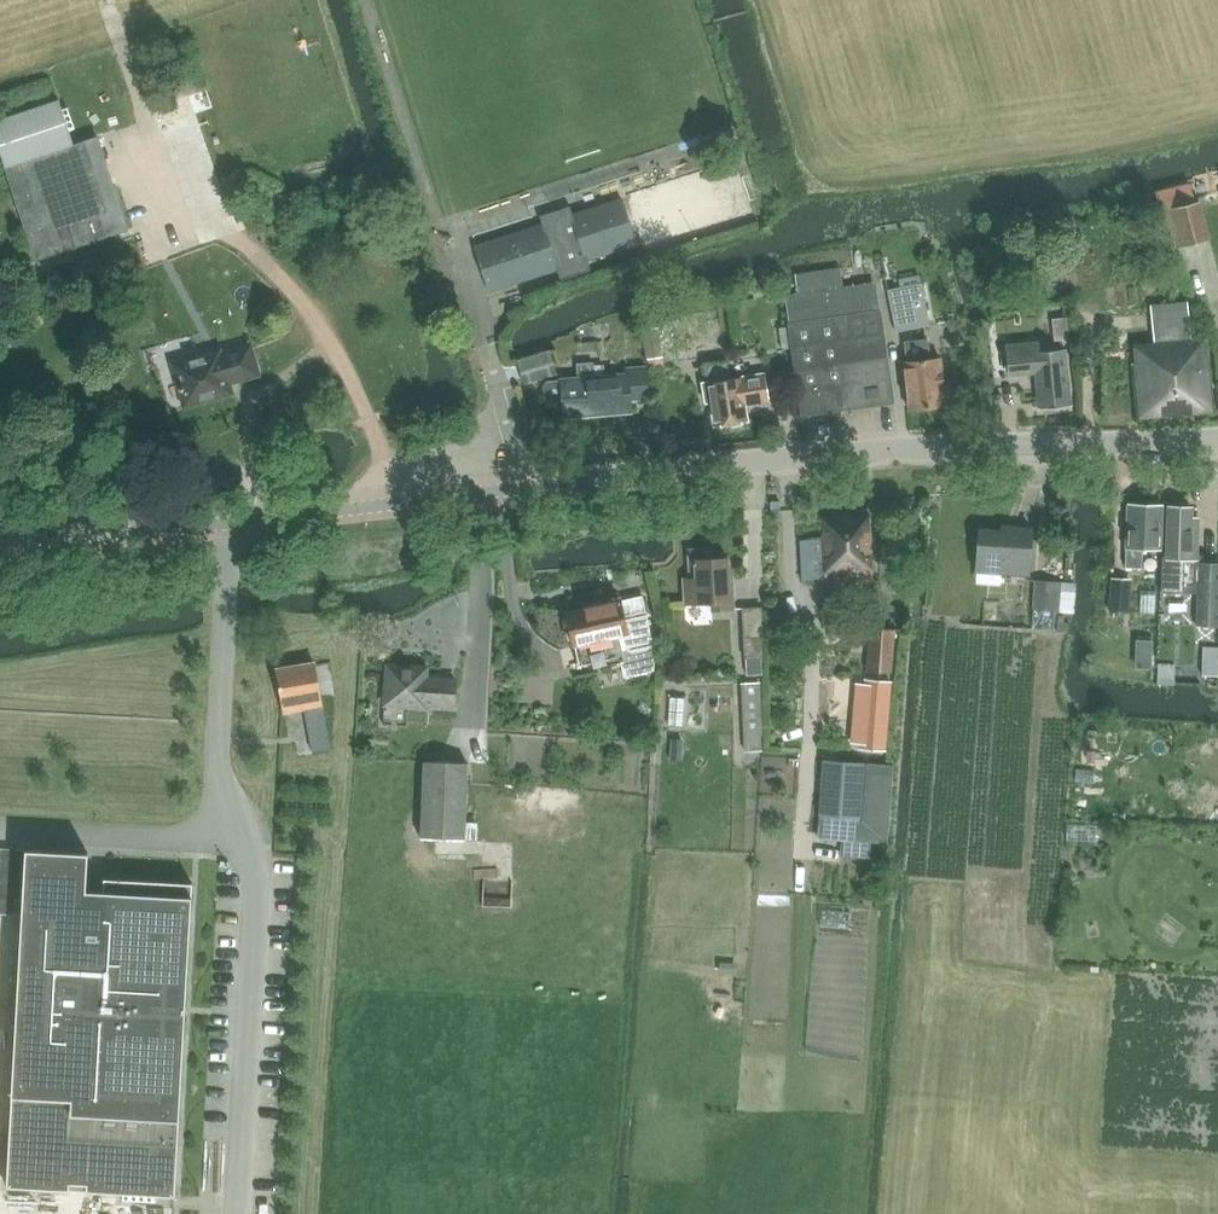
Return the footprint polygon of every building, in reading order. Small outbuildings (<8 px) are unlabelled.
[(36,259),(128,229),(98,137),(74,145),(59,99),(0,118),(0,149),(36,259)] [(646,222),(725,206),(717,167),(638,183),(646,222)] [(473,244),(488,291),(556,269),(559,279),(590,270),(587,259),(635,244),(620,198),(572,213),(569,205),(539,215),(541,223),(473,244)] [(1199,201),(1170,208),(1179,244),(1208,237),(1199,201)] [(876,282),(785,295),(802,414),(893,401),(876,282)] [(887,288),(895,330),(928,324),(920,282),(887,288)] [(1132,363),(1138,420),(1214,412),(1207,336),(1191,338),(1188,301),(1150,305),(1156,361),(1132,363)] [(904,362),(909,409),(946,405),(940,358),(930,359),(928,339),(905,341),(907,361),(904,362)] [(1035,372),(1039,408),(1071,405),(1065,348),(1035,352),(1034,342),(1007,345),(1010,375),(1035,372)] [(174,363),(185,404),(231,392),(228,381),(258,373),(250,344),(220,352),(219,351),(174,363)] [(550,350),(517,359),(524,383),(557,374),(550,350)] [(547,381),(544,387),(545,398),(550,401),(562,400),(564,417),(631,411),(630,399),(649,398),(646,367),(626,369),(627,374),(605,376),(595,377),(594,360),(575,361),(577,378),(561,380),(547,381)] [(708,381),(702,382),(705,401),(710,401),(714,425),(729,422),(733,426),(741,424),(744,420),(747,420),(745,406),(770,402),(765,372),(729,378),(727,361),(705,364),(708,381)] [(1126,567),(1142,568),(1142,547),(1160,547),(1161,506),(1128,503),(1126,567)] [(1162,591),(1197,592),(1196,624),(1217,625),(1217,615),(1217,562),(1202,561),(1202,555),(1195,554),(1197,516),(1190,516),(1190,506),(1169,506),(1167,556),(1161,556),(1160,590),(1162,591)] [(801,539),(803,579),(872,575),(870,514),(821,516),(822,538),(801,539)] [(977,569),(1027,573),(1031,529),(1010,527),(1010,532),(980,529),(977,569)] [(690,576),(684,576),(685,603),(712,602),(712,609),(734,608),(734,586),(731,587),(730,559),(714,560),(713,549),(689,550),(690,576)] [(1110,612),(1124,612),(1125,577),(1111,577),(1110,612)] [(1035,580),(1033,609),(1060,610),(1062,582),(1035,580)] [(655,641),(649,617),(652,613),(648,611),(644,595),(623,600),(623,599),(568,611),(575,644),(581,666),(622,657),(627,677),(657,670),(658,653),(656,647),(659,643),(655,641)] [(761,674),(761,658),(763,658),(761,606),(742,607),(745,659),(746,659),(746,674),(761,674)] [(866,668),(890,671),(894,628),(870,626),(866,668)] [(315,662),(277,668),(283,704),(304,701),(312,750),(329,747),(315,662)] [(385,703),(424,706),(424,703),(453,705),(455,679),(427,676),(427,666),(388,663),(385,703)] [(856,683),(851,742),(860,742),(859,747),(885,749),(890,681),(865,679),(865,684),(856,683)] [(760,681),(745,682),(747,736),(745,736),(746,751),(762,750),(762,735),(763,735),(760,681)] [(672,739),(670,760),(683,761),(684,740),(672,739)] [(819,837),(886,842),(892,764),(824,759),(819,837)] [(421,837),(464,839),(468,762),(424,761),(421,837)] [(175,1196),(193,882),(104,877),(104,890),(87,889),(89,851),(25,848),(6,1187),(70,1190),(70,1183),(87,1184),(87,1191),(175,1196)]
